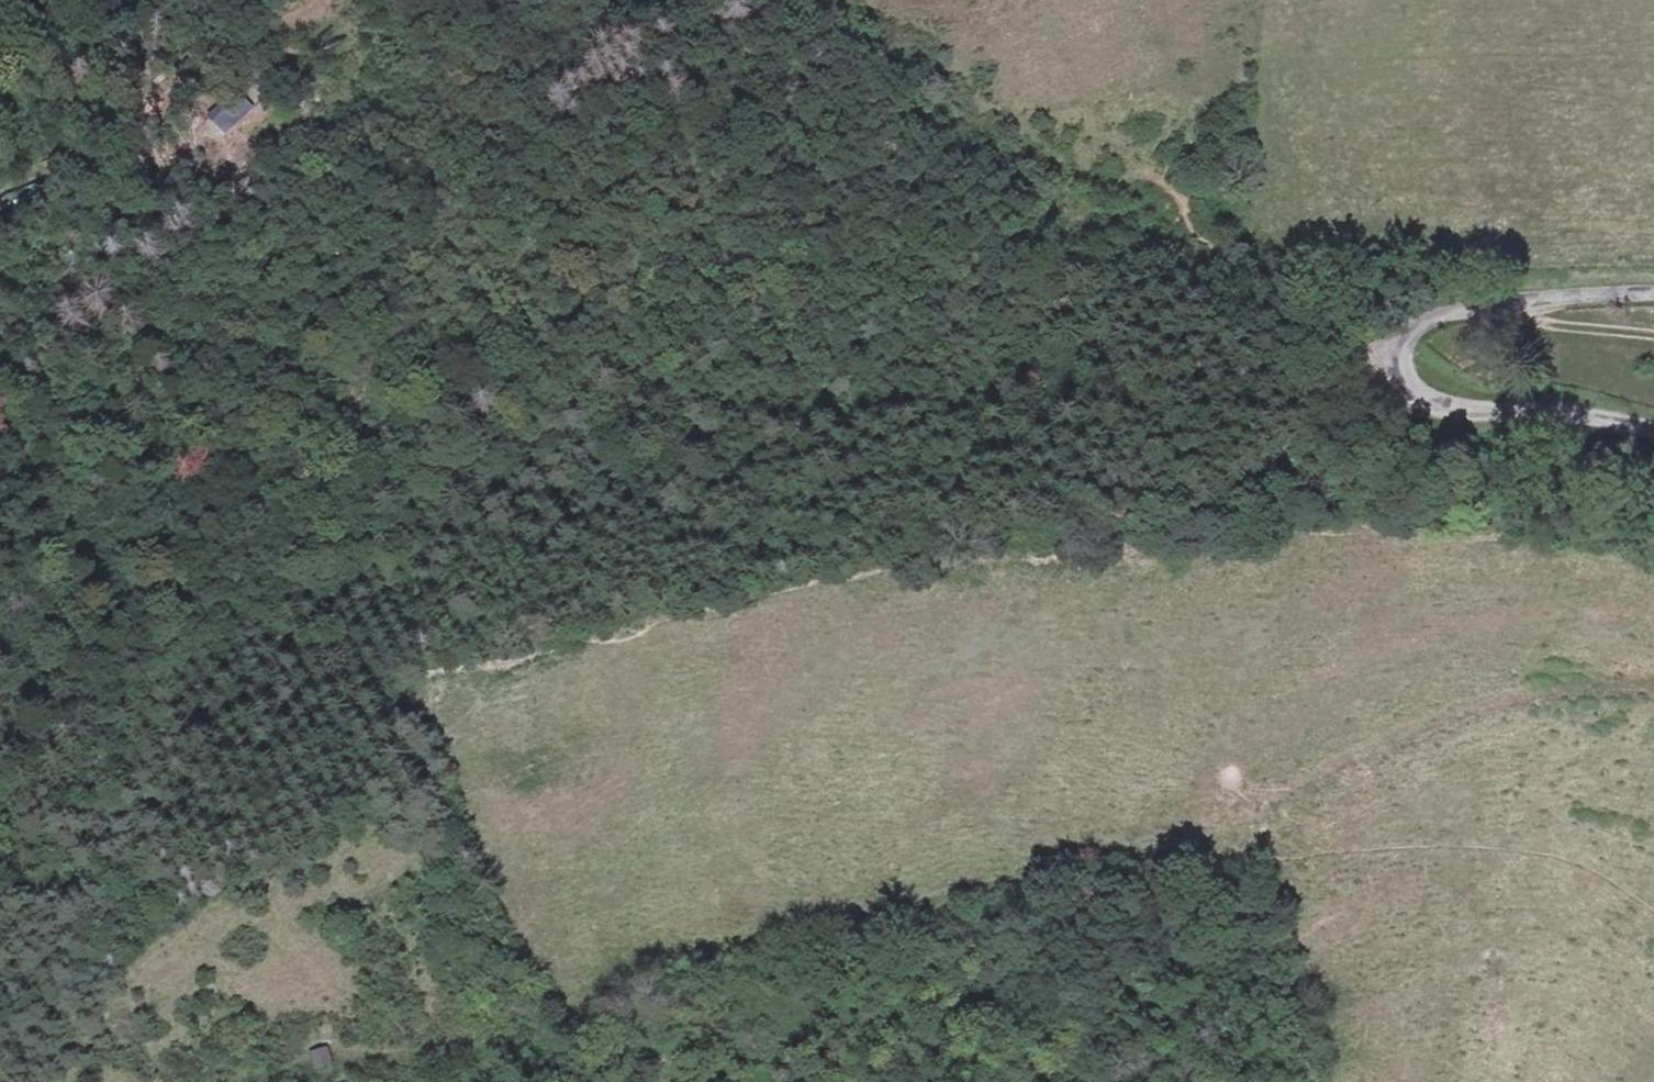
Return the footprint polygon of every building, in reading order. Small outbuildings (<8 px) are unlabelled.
[(257,109),(236,88),(208,120),(229,138),(257,109)] [(315,1070),(333,1065),(327,1045),(309,1050),(315,1070)]
